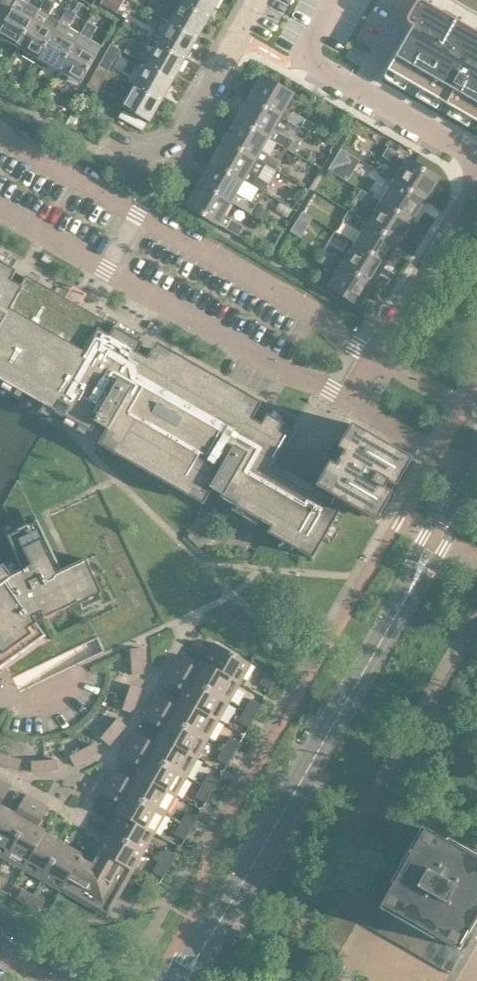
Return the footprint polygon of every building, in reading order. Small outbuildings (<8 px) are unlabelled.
[(16,49),(31,21),(21,15),(29,0),(16,0),(15,2),(12,7),(6,18),(0,28),(0,42),(4,44),(5,42),(16,49)] [(6,18),(12,7),(0,0),(0,14),(6,18)] [(37,61),(58,23),(47,17),(54,4),(46,0),(44,0),(31,21),(16,49),(23,52),(21,56),(35,64),(37,61)] [(114,0),(102,0),(99,5),(108,10),(114,0)] [(217,0),(182,0),(180,3),(207,18),(217,0)] [(386,71),(407,83),(409,84),(419,90),(427,94),(439,101),(450,108),(471,119),(476,123),(476,0),(426,0),(425,3),(424,4),(411,26),(411,27),(406,36),(386,71)] [(152,2),(147,11),(159,18),(160,18),(165,9),(152,2)] [(195,39),(207,18),(180,3),(168,23),(195,39)] [(37,61),(57,73),(73,45),(62,39),(75,16),(65,11),(58,23),(37,61)] [(149,40),(156,45),(183,60),(195,39),(168,23),(160,18),(159,18),(152,30),(154,31),(149,40)] [(86,23),(73,45),(57,73),(79,85),(95,58),(96,56),(95,55),(100,47),(88,41),(95,28),(86,23)] [(122,53),(135,61),(141,51),(128,43),(122,53)] [(109,45),(97,66),(107,71),(119,51),(109,45)] [(171,80),(183,60),(156,45),(144,65),(171,80)] [(159,101),(171,80),(144,65),(132,86),(159,101)] [(97,66),(85,88),(99,95),(111,73),(107,71),(97,66)] [(289,95),(260,78),(247,100),(276,117),(289,95)] [(146,123),(159,101),(132,86),(120,108),(146,123)] [(276,117),(247,100),(235,121),(263,138),(264,138),(286,151),(291,141),(269,129),(276,117)] [(286,122),(299,129),(300,127),(304,120),(291,113),(286,122)] [(304,120),(300,127),(309,133),(313,125),(304,120)] [(263,138),(235,121),(222,142),(251,159),(261,164),(274,172),(279,163),(257,150),(263,138)] [(251,159),(222,142),(210,164),(238,180),(239,180),(255,189),(262,193),(267,184),(254,176),(261,164),(251,159)] [(339,148),(327,169),(335,175),(349,154),(339,148)] [(393,164),(399,155),(387,148),(381,157),(393,164)] [(393,182),(422,200),(436,179),(407,160),(393,182)] [(238,180),(210,164),(197,185),(226,202),(226,201),(249,214),(255,205),(248,202),(255,189),(239,180),(238,180)] [(422,200),(393,182),(380,203),(409,221),(422,200)] [(218,214),(226,202),(197,185),(184,207),(213,224),(236,237),(242,228),(218,214)] [(366,207),(372,198),(360,191),(354,200),(366,207)] [(380,203),(367,224),(396,242),(409,221),(380,203)] [(285,218),(290,210),(279,204),(275,212),(285,218)] [(268,213),(256,206),(251,215),(263,221),(268,213)] [(353,228),(359,219),(347,212),(341,221),(353,228)] [(295,222),(290,232),(299,238),(305,228),(295,222)] [(382,263),(396,242),(367,224),(353,245),(382,263)] [(369,284),(382,263),(353,245),(340,266),(369,284)] [(328,269),(333,261),(321,253),(316,262),(328,269)] [(13,271),(0,263),(0,380),(53,410),(58,402),(67,407),(62,416),(90,433),(96,423),(136,353),(141,343),(113,327),(113,328),(76,307),(76,308),(64,301),(65,300),(25,277),(24,279),(14,273),(15,272),(13,271)] [(356,306),(369,284),(340,266),(326,287),(356,306)] [(101,438),(113,445),(108,452),(139,470),(143,463),(164,475),(160,482),(189,499),(193,492),(206,499),(206,498),(216,504),(220,498),(270,526),(266,533),(311,559),(338,511),(311,496),(315,489),(274,466),(294,431),(281,423),(281,422),(280,421),(279,422),(266,415),(261,423),(260,425),(251,419),(257,410),(245,403),(248,396),(219,379),(215,386),(194,374),(198,367),(167,350),(164,356),(151,349),(146,359),(136,353),(96,423),(106,428),(101,438)] [(334,498),(369,517),(384,490),(382,489),(386,482),(388,483),(404,456),(350,424),(336,449),(340,451),(338,455),(337,455),(334,460),(335,461),(332,465),(328,462),(314,486),(334,498)] [(55,563),(25,577),(32,591),(66,575),(99,645),(103,652),(162,624),(100,492),(36,522),(55,563)] [(0,567),(0,668),(33,644),(44,636),(29,615),(41,613),(43,619),(100,592),(84,560),(60,571),(54,559),(52,554),(43,534),(36,521),(4,536),(11,549),(20,570),(9,575),(2,566),(0,567)] [(241,679),(248,666),(213,645),(203,664),(243,687),(246,681),(241,679)] [(141,649),(129,650),(130,663),(142,663),(141,649)] [(195,670),(176,660),(170,671),(227,703),(235,688),(241,691),(243,687),(203,664),(200,662),(195,670)] [(142,663),(130,663),(131,676),(143,676),(142,663)] [(227,703),(170,671),(163,682),(182,693),(178,700),(216,722),(227,703)] [(269,691),(275,679),(265,673),(258,685),(269,691)] [(124,699),(135,703),(139,690),(129,687),(124,699)] [(174,707),(155,696),(148,708),(206,740),(216,722),(178,700),(174,707)] [(130,715),(135,703),(124,699),(120,711),(130,715)] [(254,717),(260,706),(250,700),(243,711),(254,717)] [(142,719),(160,730),(156,737),(195,759),(206,740),(148,708),(142,719)] [(247,729),(254,717),(243,711),(237,723),(247,729)] [(115,737),(123,727),(115,720),(107,730),(115,737)] [(106,747),(115,737),(107,730),(98,740),(106,747)] [(156,737),(152,745),(133,734),(127,745),(184,778),(195,759),(156,737)] [(229,737),(222,749),(233,755),(239,743),(229,737)] [(127,745),(120,757),(139,768),(135,775),(173,797),(184,778),(127,745)] [(84,761),(95,755),(90,746),(79,752),(84,761)] [(226,766),(233,755),(222,749),(215,761),(226,766)] [(84,761),(79,752),(67,758),(72,767),(84,761)] [(3,767),(16,771),(19,761),(7,757),(3,767)] [(42,773),(55,772),(55,761),(42,762),(42,773)] [(29,773),(42,773),(42,762),(29,763),(29,773)] [(131,783),(112,772),(105,783),(162,816),(173,797),(135,775),(131,783)] [(211,792),(218,781),(207,775),(201,786),(211,792)] [(9,788),(0,783),(0,803),(9,788)] [(113,813),(116,815),(151,835),(162,816),(105,783),(99,795),(118,805),(113,813)] [(205,804),(211,792),(201,786),(194,798),(205,804)] [(0,821),(0,859),(2,860),(35,802),(24,796),(13,816),(5,811),(0,821)] [(35,802),(2,860),(22,871),(42,835),(43,833),(35,828),(46,809),(35,802)] [(186,812),(179,824),(190,830),(196,819),(186,812)] [(94,853),(97,854),(130,873),(151,835),(116,815),(94,853)] [(183,841),(190,830),(179,824),(173,835),(183,841)] [(453,947),(463,953),(473,935),(465,930),(476,909),(476,861),(421,829),(378,904),(380,905),(390,911),(400,917),(410,923),(421,929),(432,935),(442,941),(453,947)] [(42,835),(22,871),(40,882),(61,846),(42,835)] [(61,846),(40,882),(59,893),(79,859),(80,857),(61,846)] [(164,850),(158,861),(168,867),(175,856),(164,850)] [(79,859),(59,893),(104,918),(130,873),(97,854),(90,865),(79,859)] [(162,879),(168,867),(158,861),(151,873),(162,879)] [(351,931),(357,921),(356,921),(369,899),(346,886),(328,917),(351,931)] [(14,901),(25,908),(31,898),(19,892),(14,901)] [(42,905),(31,898),(25,908),(37,914),(42,905)] [(356,921),(357,921),(367,927),(380,905),(378,904),(369,899),(356,921)] [(390,911),(380,905),(367,927),(377,933),(390,911)] [(377,933),(388,939),(400,917),(390,911),(377,933)] [(345,941),(351,931),(328,917),(322,927),(345,941)] [(388,939),(397,945),(410,923),(400,917),(388,939)] [(397,945),(408,951),(421,929),(410,923),(397,945)] [(345,941),(322,927),(316,938),(339,952),(345,941)] [(408,951),(419,957),(432,935),(421,929),(408,951)] [(430,963),(442,941),(432,935),(419,957),(430,963)] [(333,963),(339,952),(316,938),(310,949),(333,963)] [(430,963),(440,969),(453,947),(442,941),(430,963)] [(440,969),(450,975),(463,953),(453,947),(440,969)]
